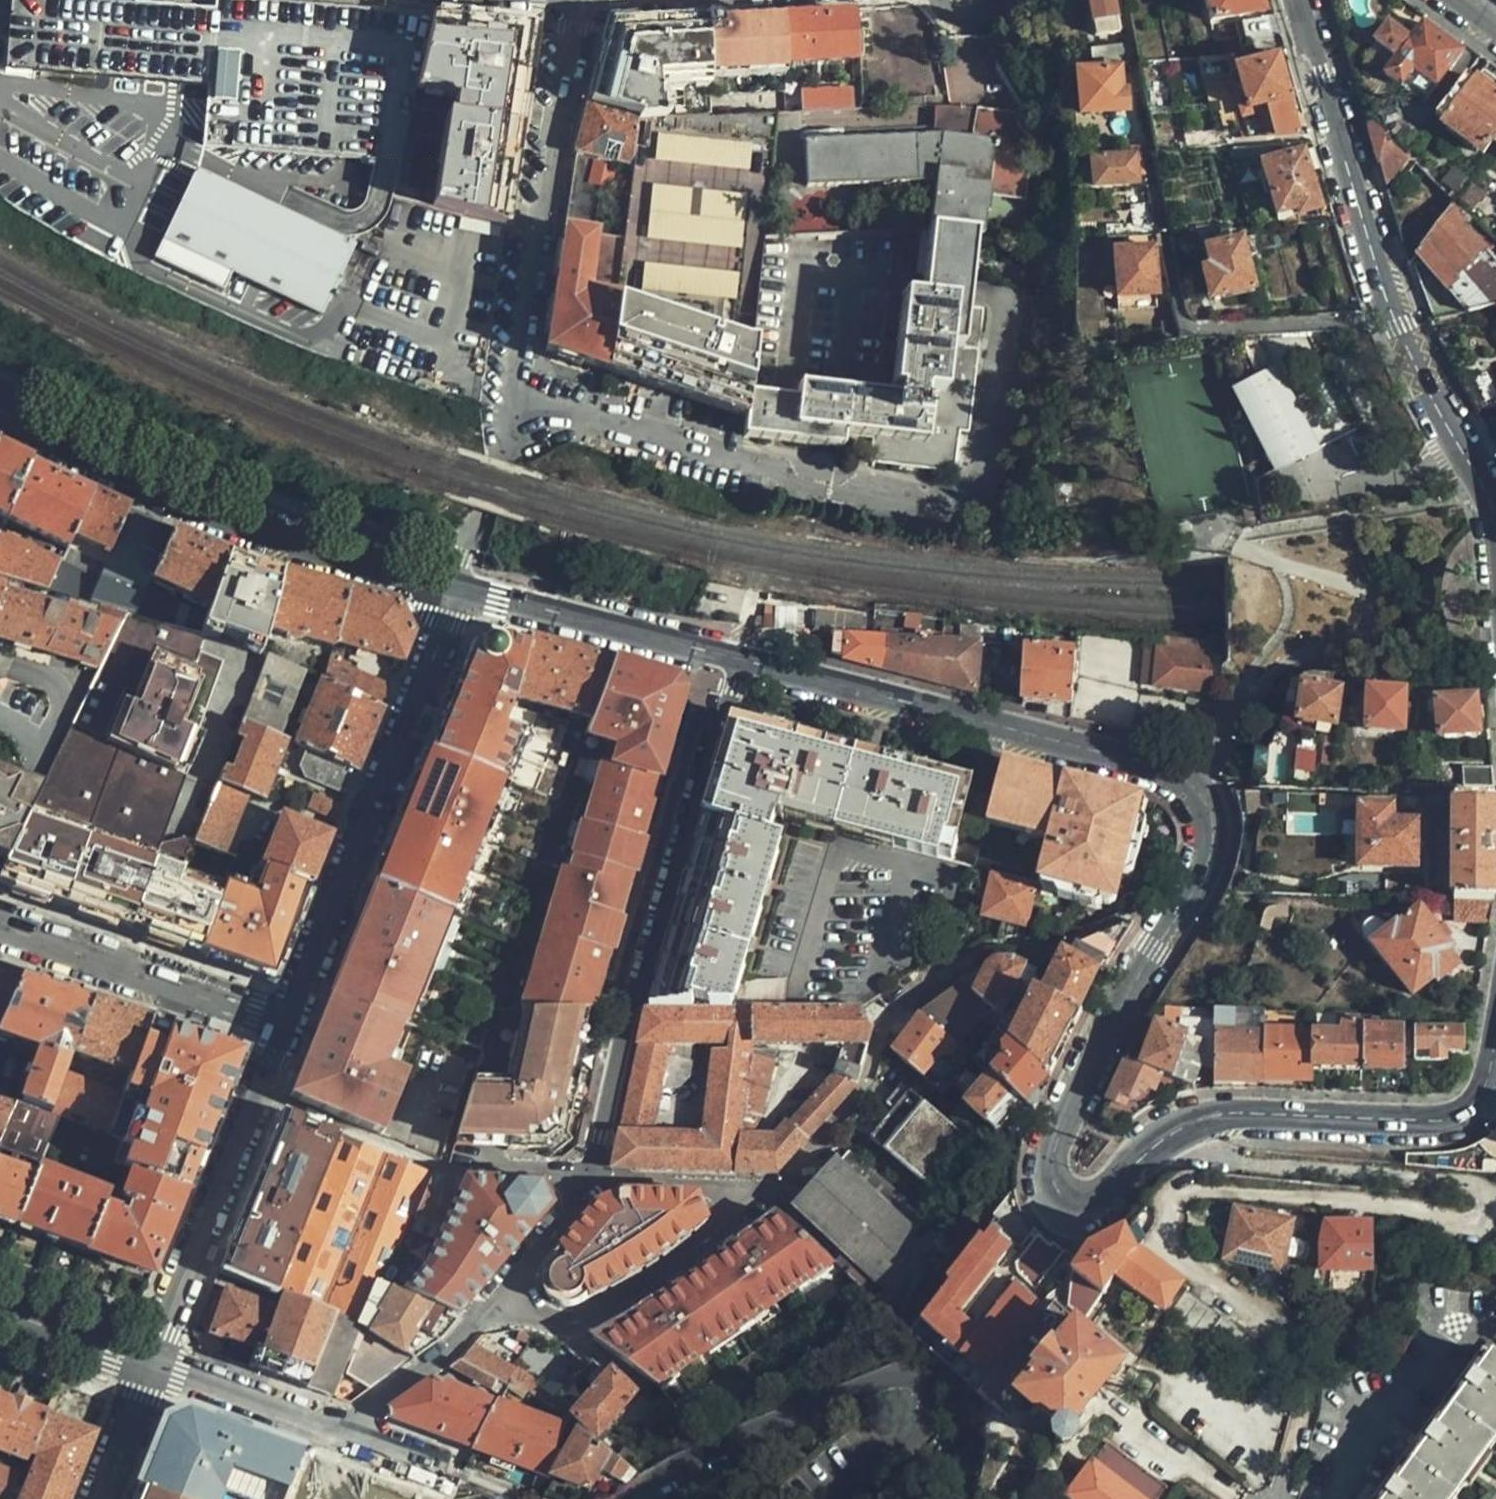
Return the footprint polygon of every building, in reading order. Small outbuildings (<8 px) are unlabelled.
[(9,29),(6,68),(210,88),(205,147),(399,164),(434,16),(225,0),(216,0),(216,9),(97,0),(11,0),(9,29)] [(1109,0),(1086,0),(1093,39),(1116,34),(1109,0)] [(1257,0),(1204,0),(1211,23),(1260,12),(1257,0)] [(715,17),(705,18),(708,89),(783,85),(782,63),(780,19),(780,14),(753,16),(748,21),(748,24),(748,32),(728,33),(728,25),(721,26),(715,17)] [(809,18),(780,19),(782,63),(858,60),(855,15),(819,17),(809,18)] [(399,164),(392,196),(504,225),(533,43),(516,23),(434,16),(399,164)] [(606,32),(587,103),(636,115),(635,121),(710,117),(708,89),(705,18),(623,22),(606,32)] [(748,24),(728,25),(728,33),(748,32),(748,24)] [(1402,89),(1405,84),(1414,73),(1437,90),(1462,55),(1423,27),(1411,42),(1388,26),(1376,44),(1397,60),(1385,76),(1402,89)] [(1090,70),(1132,66),(1128,46),(1090,54),(1090,70)] [(1235,69),(1231,55),(1194,59),(1201,83),(1236,76),(1246,110),(1262,106),(1273,138),(1297,135),(1275,59),(1235,69)] [(1473,83),(1442,124),(1441,126),(1481,155),(1495,134),(1495,99),(1492,96),(1495,91),(1495,81),(1482,72),(1473,83)] [(1125,113),(1123,91),(1117,92),(1116,73),(1074,77),(1078,118),(1125,113)] [(1414,73),(1405,84),(1429,101),(1437,90),(1414,73)] [(1473,83),(1465,76),(1434,118),(1442,124),(1473,83)] [(803,93),(804,112),(852,109),(851,91),(803,93)] [(587,103),(574,155),(625,167),(635,121),(636,115),(587,103)] [(936,182),(933,226),(973,231),(987,232),(993,185),(1026,188),(1038,115),(974,108),(973,132),(937,135),(806,142),(808,189),(936,182)] [(936,109),(937,135),(973,132),(974,108),(936,109)] [(635,121),(625,167),(601,372),(746,417),(763,232),(775,113),(710,117),(635,121)] [(1365,119),(1368,128),(1375,123),(1369,117),(1365,119)] [(1368,128),(1379,165),(1387,160),(1393,168),(1406,155),(1375,123),(1368,128)] [(1320,209),(1302,151),(1258,164),(1275,215),(1294,210),(1296,215),(1320,209)] [(545,350),(549,356),(601,372),(625,167),(574,155),(544,349),(545,350)] [(1137,185),(1133,156),(1089,160),(1092,187),(1137,185)] [(1387,160),(1379,165),(1383,179),(1393,168),(1387,160)] [(356,248),(197,170),(163,238),(154,255),(221,289),(230,272),(322,319),(356,248)] [(1434,231),(1412,261),(1435,320),(1458,315),(1495,307),(1495,267),(1465,230),(1470,222),(1452,205),(1434,231)] [(1156,236),(1149,206),(1130,209),(1134,238),(1156,236)] [(1416,214),(1398,233),(1408,265),(1408,267),(1412,261),(1434,231),(1416,214)] [(751,388),(746,436),(838,448),(841,432),(875,436),(873,458),(952,465),(958,425),(953,424),(957,393),(965,394),(976,308),(965,306),(973,231),(933,226),(920,295),(904,293),(891,395),(801,383),(800,394),(751,388)] [(1256,257),(1252,238),(1239,242),(1244,260),(1256,257)] [(1252,290),(1244,260),(1239,242),(1204,249),(1209,267),(1200,269),(1208,300),(1252,290)] [(1154,296),(1151,251),(1112,253),(1115,300),(1154,296)] [(1452,366),(1477,413),(1495,412),(1495,390),(1483,368),(1452,366)] [(884,382),(885,369),(873,367),(872,380),(884,382)] [(1311,439),(1274,367),(1250,380),(1231,390),(1272,472),(1316,449),(1311,439)] [(1325,446),(1356,424),(1328,385),(1316,393),(1331,416),(1312,429),(1325,446)] [(28,464),(0,450),(0,518),(1,519),(28,464)] [(72,539),(93,495),(62,480),(28,464),(1,519),(66,550),(72,539)] [(108,557),(130,512),(114,504),(93,495),(72,539),(108,557)] [(147,583),(172,532),(130,512),(108,557),(96,581),(85,604),(120,614),(130,617),(147,583)] [(200,545),(172,532),(147,583),(205,608),(227,558),(200,545)] [(59,564),(0,536),(0,577),(46,591),(59,564)] [(255,568),(227,558),(205,608),(197,628),(262,653),(270,622),(282,577),(255,568)] [(96,581),(59,564),(46,591),(85,604),(96,581)] [(316,586),(282,577),(270,622),(335,641),(347,593),(316,586)] [(116,622),(53,601),(53,599),(0,582),(0,632),(96,665),(116,622)] [(205,608),(147,583),(130,617),(195,631),(197,628),(205,608)] [(377,601),(347,593),(335,641),(402,661),(412,638),(406,627),(399,611),(397,605),(377,601)] [(0,870),(0,886),(23,893),(105,922),(125,929),(159,844),(190,770),(187,768),(226,664),(202,658),(206,646),(191,642),(193,637),(130,617),(120,614),(116,622),(96,665),(37,790),(4,862),(0,870)] [(846,657),(848,634),(837,634),(835,654),(846,657)] [(846,657),(846,661),(902,675),(930,682),(979,694),(984,644),(848,634),(846,657)] [(514,701),(529,642),(505,635),(497,638),(470,648),(458,678),(430,750),(500,779),(517,731),(504,725),(514,701)] [(191,642),(206,646),(208,641),(193,637),(191,642)] [(1158,649),(1214,653),(1215,643),(1159,639),(1158,649)] [(537,644),(529,642),(514,701),(571,716),(559,751),(576,756),(583,737),(586,728),(608,670),(611,663),(570,653),(537,644)] [(1049,704),(1073,705),(1076,650),(1027,647),(1025,702),(1049,704)] [(1157,655),(1213,659),(1214,653),(1158,649),(1157,655)] [(278,741),(306,668),(270,652),(240,726),(278,741)] [(324,676),(383,707),(391,688),(330,655),(324,676)] [(1211,688),(1213,659),(1157,655),(1155,684),(1211,688)] [(623,666),(611,663),(608,670),(621,673),(623,666)] [(534,988),(528,1010),(579,1010),(581,1010),(586,991),(594,993),(608,944),(638,843),(657,778),(648,776),(652,758),(662,761),(682,695),(678,688),(675,682),(623,666),(621,673),(608,670),(586,728),(608,734),(605,743),(615,747),(610,765),(608,765),(602,785),(596,783),(583,826),(586,827),(582,844),(573,841),(570,852),(576,854),(570,873),(568,872),(560,900),(553,898),(542,934),(549,936),(546,947),(539,945),(527,986),(534,988)] [(305,752),(357,772),(374,730),(383,707),(324,676),(323,687),(296,748),(305,752)] [(1343,678),(1327,677),(1324,691),(1304,687),(1298,722),(1336,727),(1343,678)] [(1403,734),(1405,694),(1369,691),(1367,732),(1403,734)] [(1477,735),(1475,700),(1437,701),(1439,739),(1477,735)] [(192,843),(227,856),(250,797),(265,801),(287,744),(278,741),(240,726),(192,843)] [(583,737),(605,743),(608,734),(586,728),(583,737)] [(605,743),(583,737),(576,756),(558,803),(531,874),(512,940),(493,1010),(520,1009),(527,986),(539,945),(542,934),(553,898),(557,884),(559,884),(563,871),(564,871),(570,852),(573,841),(576,830),(578,830),(580,825),(583,826),(596,783),(600,768),(600,769),(602,763),(608,765),(610,765),(615,747),(605,743)] [(500,779),(430,750),(413,791),(401,821),(447,840),(531,874),(558,803),(500,779)] [(341,789),(349,792),(357,772),(305,752),(299,766),(304,777),(340,793),(341,789)] [(657,778),(662,761),(652,758),(648,776),(657,778)] [(600,768),(596,783),(602,785),(608,765),(602,763),(600,769),(600,768)] [(1010,767),(1002,765),(980,844),(976,861),(1039,877),(1038,881),(1061,887),(1066,892),(1097,900),(1104,897),(1119,901),(1140,819),(1136,818),(1141,800),(1075,784),(1017,769),(1010,767)] [(1464,791),(1493,791),(1491,769),(1462,768),(1464,791)] [(4,862),(37,790),(0,774),(0,861),(4,862)] [(308,811),(337,821),(343,807),(315,795),(308,811)] [(1261,797),(1243,796),(1245,818),(1262,818),(1261,797)] [(1340,809),(1340,797),(1319,796),(1317,809),(1340,809)] [(1455,900),(1494,901),(1494,899),(1495,876),(1495,836),(1495,820),(1493,800),(1454,799),(1455,900)] [(1417,867),(1416,823),(1391,822),(1391,807),(1359,807),(1359,867),(1417,867)] [(262,868),(311,885),(330,837),(282,818),(262,868)] [(447,840),(401,821),(388,853),(375,885),(389,890),(421,904),(447,840)] [(573,841),(582,844),(586,827),(583,826),(580,825),(578,830),(576,830),(573,841)] [(161,942),(200,955),(236,859),(227,856),(192,843),(184,840),(159,844),(125,929),(161,942)] [(531,874),(447,840),(421,904),(449,915),(512,940),(531,874)] [(980,844),(962,840),(955,866),(973,871),(976,861),(980,844)] [(568,872),(570,873),(576,854),(570,852),(564,871),(568,872)] [(262,868),(236,859),(200,955),(239,969),(272,980),(311,885),(262,868)] [(560,900),(568,872),(564,871),(563,871),(559,884),(557,884),(553,898),(560,900)] [(1010,940),(1023,939),(1036,887),(993,877),(983,916),(1002,922),(999,940),(1010,940)] [(389,890),(375,885),(370,897),(383,903),(389,890)] [(421,904),(389,890),(383,903),(379,914),(377,913),(366,941),(361,952),(350,979),(352,980),(348,990),(342,1005),(402,1025),(404,1026),(449,915),(421,904)] [(383,903),(370,897),(354,937),(366,941),(377,913),(379,914),(383,903)] [(1455,922),(1490,922),(1493,902),(1494,901),(1455,900),(1455,922)] [(1445,953),(1450,949),(1420,910),(1396,926),(1397,927),(1372,944),(1413,995),(1433,978),(1437,982),(1457,967),(1445,953)] [(449,915),(404,1026),(481,1052),(493,1010),(512,940),(449,915)] [(1097,971),(1103,974),(1110,963),(1114,955),(1134,925),(1129,921),(1076,946),(1070,957),(1061,953),(1041,993),(1077,1011),(1097,971)] [(549,936),(542,934),(539,945),(546,947),(549,936)] [(366,941),(354,937),(350,947),(361,952),(366,941)] [(361,952),(350,947),(335,984),(348,990),(352,980),(350,979),(361,952)] [(1002,1020),(1012,999),(1020,983),(1028,968),(1013,961),(1003,961),(994,962),(986,971),(974,996),(991,1011),(1002,1020)] [(1020,983),(1031,988),(1039,973),(1028,968),(1020,983)] [(21,977),(0,969),(0,1023),(21,977)] [(91,1000),(59,989),(21,977),(0,1023),(0,1040),(41,1054),(21,1108),(46,1116),(61,1078),(72,1052),(91,1000)] [(955,988),(946,981),(937,988),(929,994),(921,1013),(924,1016),(959,1047),(991,1011),(974,996),(960,984),(955,988)] [(735,1008),(753,1008),(782,1008),(788,982),(742,982),(735,1008)] [(1024,1004),(1031,988),(1020,983),(1012,999),(1024,1004)] [(348,990),(335,984),(329,1000),(339,1003),(342,1005),(348,990)] [(526,1010),(528,1010),(534,988),(527,986),(520,1009),(526,1010)] [(594,993),(586,991),(581,1010),(588,1010),(591,1001),(594,993)] [(1011,1043),(1049,1077),(1055,1065),(1048,1061),(1068,1021),(1076,1025),(1082,1013),(1077,1011),(1041,993),(1037,991),(1011,1043)] [(129,1074),(149,1021),(122,1011),(91,1000),(72,1052),(129,1074)] [(339,1003),(329,1000),(313,1039),(288,1098),(298,1102),(339,1003)] [(339,1003),(298,1102),(379,1137),(404,1074),(395,1070),(385,1066),(390,1055),(402,1025),(342,1005),(339,1003)] [(722,1174),(738,1174),(751,1050),(752,1044),(753,1008),(735,1008),(715,1008),(691,1008),(652,1008),(647,1008),(645,1014),(641,1034),(629,1085),(661,1092),(673,1095),(688,1083),(692,1067),(668,1063),(672,1045),(697,1045),(713,1046),(703,1136),(661,1135),(651,1172),(722,1174)] [(856,1089),(873,1033),(864,1009),(782,1008),(753,1008),(752,1044),(843,1046),(833,1082),(794,1128),(790,1126),(774,1141),(753,1138),(764,1118),(776,1051),(751,1050),(738,1174),(748,1174),(780,1176),(824,1126),(856,1089)] [(504,1088),(462,1086),(443,1137),(506,1141),(506,1149),(506,1152),(524,1152),(543,1153),(563,1139),(582,1046),(580,1046),(572,1044),(579,1010),(528,1010),(526,1010),(504,1088)] [(581,1010),(579,1010),(572,1044),(580,1046),(588,1010),(581,1010)] [(1264,1013),(1215,1011),(1214,1089),(1254,1089),(1254,1082),(1264,1082),(1264,1078),(1264,1032),(1264,1013)] [(900,1046),(894,1054),(922,1077),(941,1056),(953,1055),(959,1047),(924,1016),(900,1046)] [(206,1042),(149,1021),(129,1074),(124,1089),(147,1097),(122,1167),(132,1171),(188,1191),(207,1139),(239,1054),(206,1042)] [(1159,1025),(1142,1068),(1163,1076),(1172,1079),(1193,1086),(1205,1058),(1199,1055),(1203,1043),(1159,1025)] [(1346,1066),(1345,1091),(1362,1091),(1362,1069),(1363,1029),(1363,1025),(1346,1025),(1345,1035),(1315,1034),(1314,1053),(1314,1065),(1346,1066)] [(1363,1029),(1362,1069),(1402,1070),(1401,1031),(1363,1029)] [(1415,1031),(1414,1061),(1445,1062),(1445,1051),(1460,1052),(1460,1033),(1415,1031)] [(1282,1079),(1287,1090),(1295,1090),(1295,1080),(1313,1080),(1314,1065),(1314,1053),(1300,1052),(1300,1033),(1264,1032),(1264,1078),(1282,1079)] [(1032,1095),(1049,1077),(1011,1043),(1004,1051),(1003,1067),(992,1078),(1019,1106),(1023,1109),(1027,1110),(1032,1109),(1034,1107),(1036,1102),(1032,1095)] [(668,1063),(692,1067),(697,1045),(672,1045),(668,1063)] [(399,1059),(390,1055),(385,1066),(395,1070),(399,1059)] [(1142,1068),(1125,1062),(1106,1102),(1123,1110),(1127,1101),(1133,1102),(1138,1093),(1145,1094),(1148,1088),(1156,1092),(1163,1076),(1142,1068)] [(120,1097),(61,1078),(46,1116),(55,1119),(104,1137),(120,1097)] [(1019,1106),(992,1078),(966,1106),(995,1134),(1019,1106)] [(1264,1082),(1265,1089),(1287,1090),(1282,1079),(1264,1078),(1264,1082)] [(661,1092),(629,1085),(612,1161),(634,1171),(641,1172),(651,1172),(661,1135),(652,1135),(661,1092)] [(971,1144),(904,1087),(865,1131),(933,1189),(971,1144)] [(14,1105),(0,1100),(0,1139),(14,1105)] [(46,1116),(21,1108),(14,1105),(0,1139),(0,1154),(37,1167),(55,1119),(46,1116)] [(399,1252),(431,1175),(284,1111),(268,1150),(233,1234),(218,1271),(283,1296),(335,1315),(357,1323),(374,1282),(389,1248),(399,1252)] [(443,1137),(436,1159),(448,1163),(454,1146),(506,1149),(506,1141),(443,1137)] [(568,1146),(563,1139),(543,1153),(548,1160),(568,1146)] [(909,1202),(848,1153),(838,1165),(897,1217),(909,1202)] [(835,1163),(784,1222),(787,1225),(836,1268),(894,1319),(951,1236),(909,1202),(897,1217),(838,1165),(835,1163)] [(15,1227),(32,1181),(0,1170),(0,1222),(15,1227)] [(52,1240),(89,1252),(104,1210),(109,1197),(36,1170),(32,1181),(15,1227),(52,1240)] [(123,1265),(156,1277),(188,1191),(132,1171),(120,1201),(124,1203),(120,1215),(104,1210),(89,1252),(123,1265)] [(389,1248),(374,1282),(455,1316),(503,1259),(549,1206),(537,1183),(444,1180),(431,1175),(399,1252),(389,1248)] [(697,1231),(712,1219),(700,1197),(666,1197),(624,1196),(602,1205),(550,1265),(548,1271),(547,1278),(547,1283),(550,1289),(555,1295),(559,1297),(570,1299),(575,1297),(622,1277),(644,1264),(677,1245),(697,1231)] [(1284,1274),(1293,1227),(1237,1215),(1226,1260),(1284,1274)] [(784,1222),(779,1217),(768,1226),(774,1234),(787,1225),(784,1222)] [(653,1385),(836,1268),(787,1225),(774,1234),(768,1226),(739,1245),(657,1302),(618,1329),(624,1337),(606,1350),(653,1385)] [(912,1335),(977,1392),(1014,1349),(1011,1347),(1043,1307),(1016,1286),(979,1330),(961,1317),(1013,1250),(999,1238),(1002,1235),(990,1225),(946,1281),(950,1284),(912,1335)] [(1376,1272),(1377,1228),(1327,1227),(1323,1249),(1324,1272),(1376,1272)] [(1185,1287),(1138,1252),(1128,1231),(1090,1249),(1073,1272),(1071,1311),(1088,1322),(1116,1279),(1166,1312),(1185,1287)] [(1036,1290),(1064,1254),(1039,1235),(1017,1262),(1018,1275),(1036,1290)] [(355,1328),(413,1361),(443,1340),(454,1327),(461,1319),(455,1316),(374,1282),(357,1323),(355,1328)] [(255,1349),(247,1368),(253,1370),(275,1378),(306,1390),(335,1315),(283,1296),(278,1309),(227,1292),(211,1333),(255,1349)] [(1268,1354),(1187,1296),(1171,1318),(1242,1365),(1230,1380),(1255,1398),(1273,1371),(1268,1354)] [(336,1372),(368,1393),(413,1361),(355,1328),(357,1323),(335,1315),(306,1390),(327,1397),(336,1372)] [(1072,1426),(1124,1363),(1078,1322),(1058,1348),(1053,1344),(1034,1367),(1037,1370),(1018,1393),(1058,1428),(1055,1431),(1056,1441),(1062,1445),(1074,1445),(1079,1439),(1076,1427),(1072,1426)] [(618,1329),(593,1341),(606,1350),(624,1337),(618,1329)] [(1495,1446),(1495,1354),(1486,1346),(1373,1498),(1457,1498),(1495,1446)] [(511,1382),(466,1359),(459,1366),(508,1390),(511,1382)] [(608,1376),(591,1363),(559,1401),(577,1415),(572,1420),(598,1439),(625,1406),(629,1409),(634,1403),(631,1400),(637,1393),(612,1372),(608,1376)] [(499,1407),(435,1383),(392,1413),(393,1422),(436,1437),(476,1451),(499,1407)] [(672,1406),(677,1412),(686,1403),(681,1398),(672,1406)] [(42,1418),(16,1408),(0,1402),(0,1453),(23,1461),(28,1450),(42,1418)] [(499,1407),(476,1451),(501,1461),(553,1480),(567,1455),(554,1449),(563,1429),(539,1419),(539,1417),(530,1416),(530,1415),(524,1415),(524,1411),(514,1412),(499,1407)] [(301,1452),(185,1409),(173,1416),(163,1421),(137,1487),(146,1491),(165,1498),(283,1498),(301,1452)] [(76,1481),(94,1436),(68,1426),(42,1418),(28,1450),(38,1454),(24,1491),(11,1487),(5,1498),(69,1498),(76,1481)] [(567,1455),(553,1480),(587,1493),(600,1474),(629,1486),(636,1476),(614,1459),(599,1448),(595,1453),(587,1450),(594,1444),(579,1433),(567,1455)] [(1108,1444),(1084,1474),(1068,1497),(1071,1498),(1160,1498),(1167,1490),(1108,1444)] [(501,1461),(476,1451),(467,1469),(492,1477),(501,1461)] [(301,1452),(283,1498),(432,1498),(301,1452)] [(11,1487),(17,1473),(0,1467),(0,1498),(5,1498),(11,1487)] [(137,1487),(132,1498),(143,1498),(146,1491),(137,1487)] [(477,1495),(456,1488),(451,1498),(475,1498),(477,1495)]
